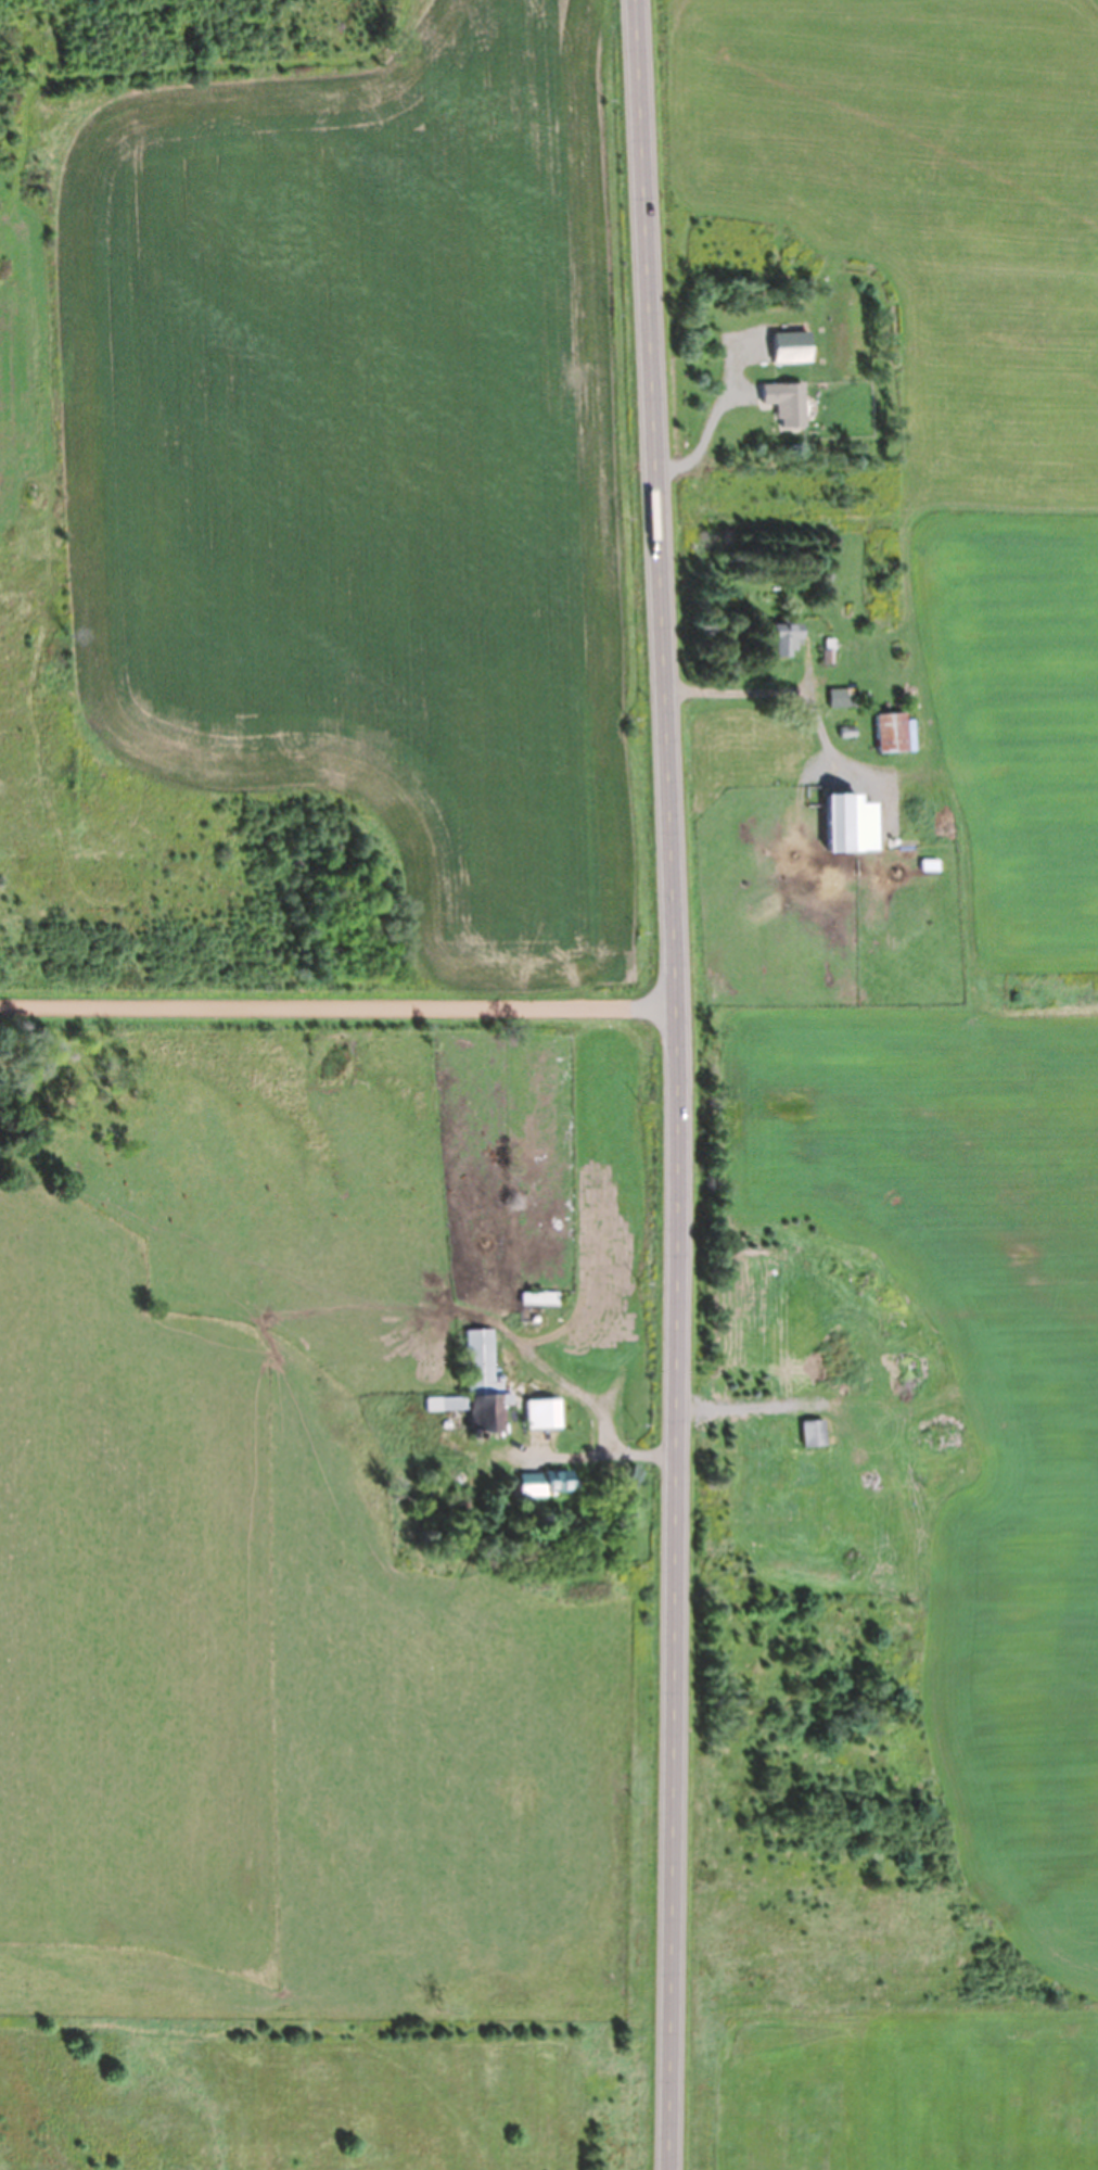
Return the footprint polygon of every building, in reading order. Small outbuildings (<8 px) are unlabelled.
[(774,362),(812,361),(811,331),(773,332),(774,362)] [(760,383),(760,404),(776,404),(776,427),(805,427),(805,383),(760,383)] [(791,656),(791,638),(803,638),(803,624),(774,624),(774,656),(791,656)] [(856,708),(856,688),(828,688),(828,708),(856,708)] [(907,713),(875,713),(875,753),(907,752),(907,713)] [(831,851),(864,851),(863,793),(831,794),(831,851)] [(494,1383),(493,1330),(465,1331),(467,1398),(441,1398),(441,1411),(471,1410),(472,1434),(505,1433),(504,1382),(494,1383)] [(562,1429),(562,1400),(526,1400),(526,1429),(562,1429)] [(804,1421),(804,1448),(824,1448),(824,1421),(804,1421)] [(519,1472),(519,1494),(579,1494),(579,1471),(519,1472)]
